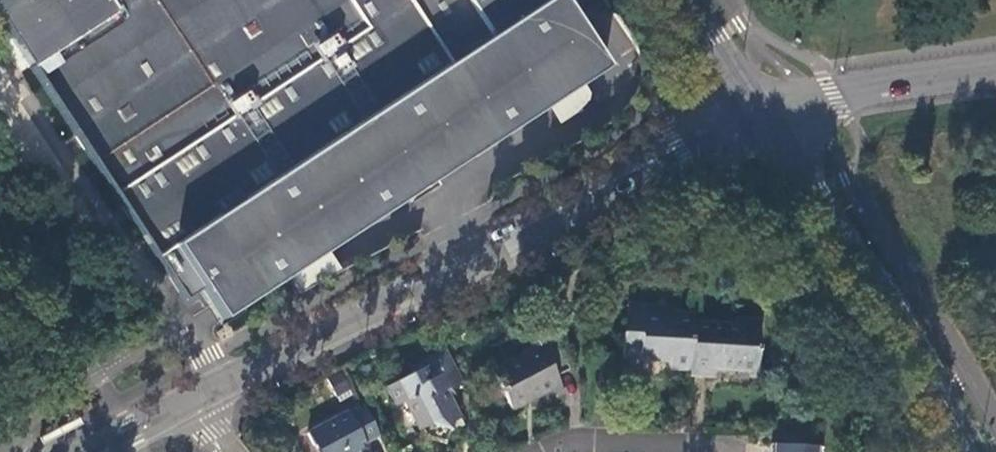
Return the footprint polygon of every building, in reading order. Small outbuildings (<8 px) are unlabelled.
[(22,53),(186,302),(202,291),(219,316),(602,64),(559,0),(0,0),(0,20),(22,53)] [(983,275),(989,288),(995,287),(995,268),(983,275)] [(695,323),(695,315),(673,313),(673,308),(627,305),(624,362),(639,364),(639,359),(669,362),(668,369),(692,371),(695,323)] [(692,371),(692,376),(718,378),(719,370),(753,373),(760,373),(763,323),(740,321),(740,326),(695,323),(692,371)] [(491,371),(511,411),(561,386),(556,377),(568,371),(549,333),(536,340),(539,346),(491,371)] [(467,384),(448,347),(408,367),(412,375),(386,388),(396,407),(404,403),(421,436),(446,442),(453,422),(459,420),(446,395),(467,384)] [(330,376),(338,400),(352,395),(343,372),(330,376)] [(366,408),(311,436),(319,451),(353,451),(365,446),(364,443),(381,435),(366,408)]
